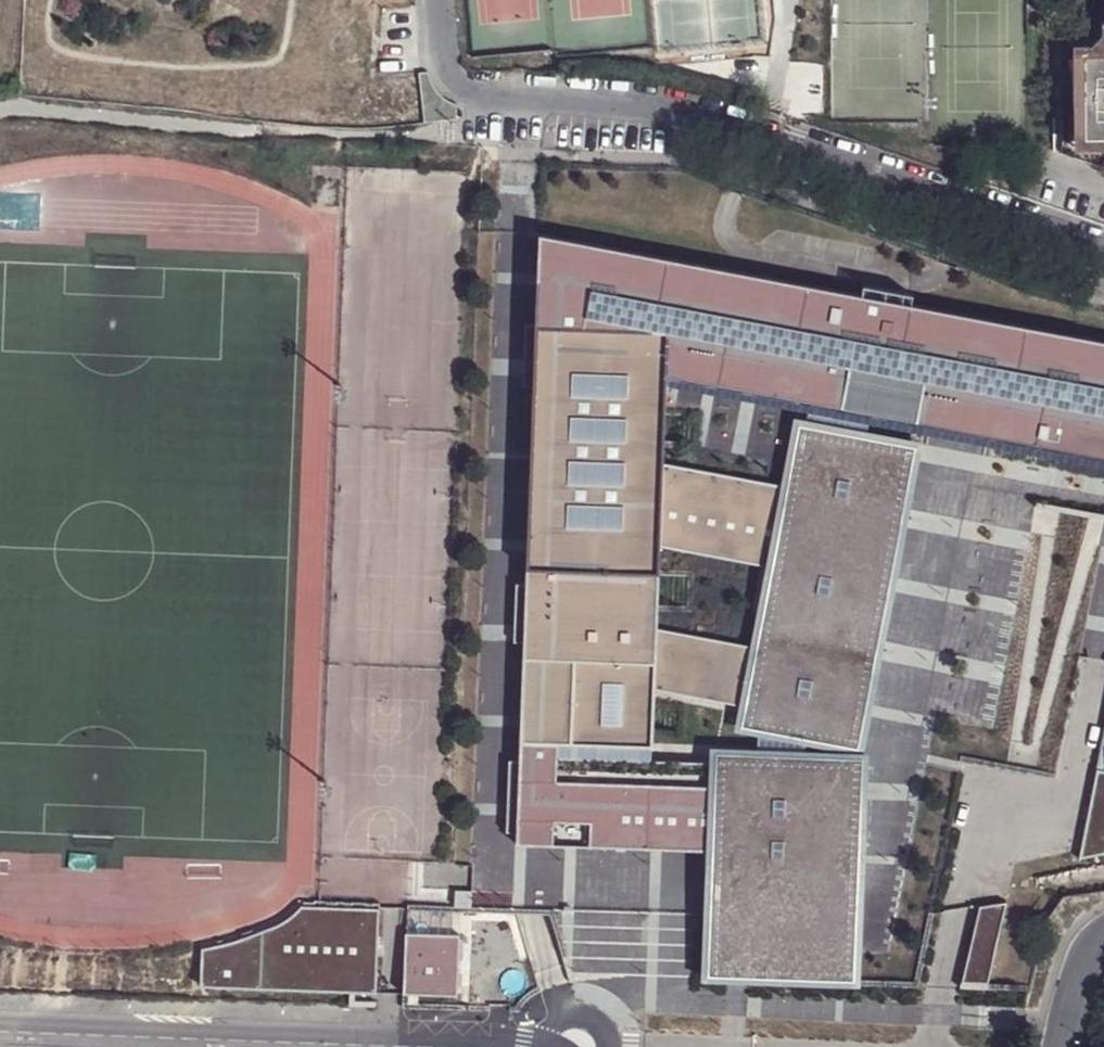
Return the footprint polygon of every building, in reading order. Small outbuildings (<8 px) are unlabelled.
[(1085,139),(1084,57),(1103,57),(1103,23),(1101,23),(1101,35),(1092,45),(1072,45),(1073,150),(1103,150),(1103,139),(1085,139)] [(1084,57),(1085,139),(1103,139),(1103,57),(1084,57)] [(874,443),(879,419),(923,427),(931,387),(1007,401),(1000,442),(1103,460),(1103,344),(544,239),(521,825),(755,832),(757,869),(856,872),(859,771),(804,764),(808,733),(862,744),(899,548),(854,540),(857,520),(903,529),(918,451),(874,443)] [(923,427),(1000,442),(1007,401),(931,387),(923,427)] [(1101,769),(1085,859),(1103,855),(1103,769),(1101,769)] [(755,832),(521,825),(520,850),(709,854),(708,975),(853,980),(856,872),(757,869),(755,832)] [(962,985),(990,989),(1004,909),(976,904),(962,985)] [(381,908),(303,905),(285,919),(265,930),(240,940),(202,947),(203,983),(378,989),(381,908)] [(460,935),(409,933),(407,992),(458,994),(460,935)]
